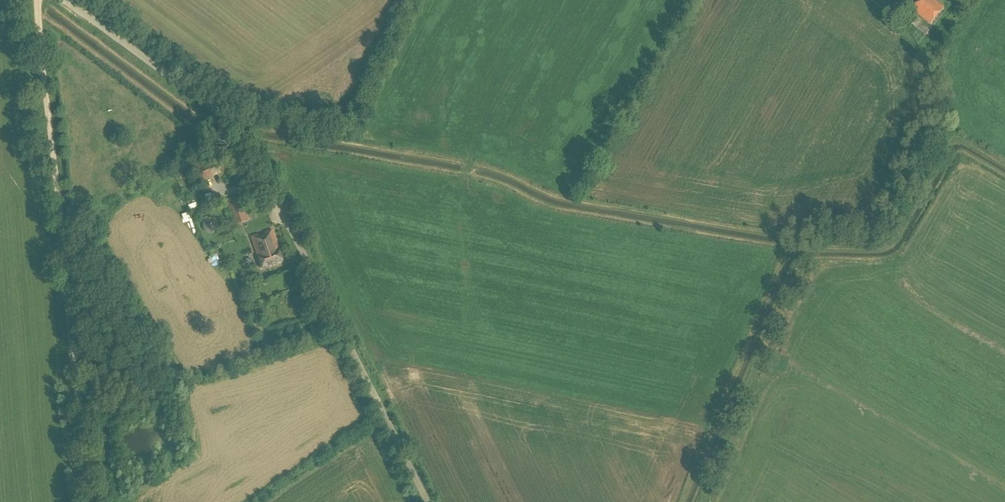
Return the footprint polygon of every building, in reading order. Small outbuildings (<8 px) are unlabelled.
[(944,8),(934,0),(919,0),(911,9),(930,24),(944,8)] [(925,36),(930,30),(916,19),(912,24),(925,36)] [(201,182),(206,180),(201,168),(196,170),(201,182)] [(226,198),(233,195),(223,171),(209,177),(215,193),(222,190),(226,198)] [(231,220),(248,213),(241,194),(224,200),(231,220)] [(261,268),(282,261),(272,230),(251,237),(261,268)]
